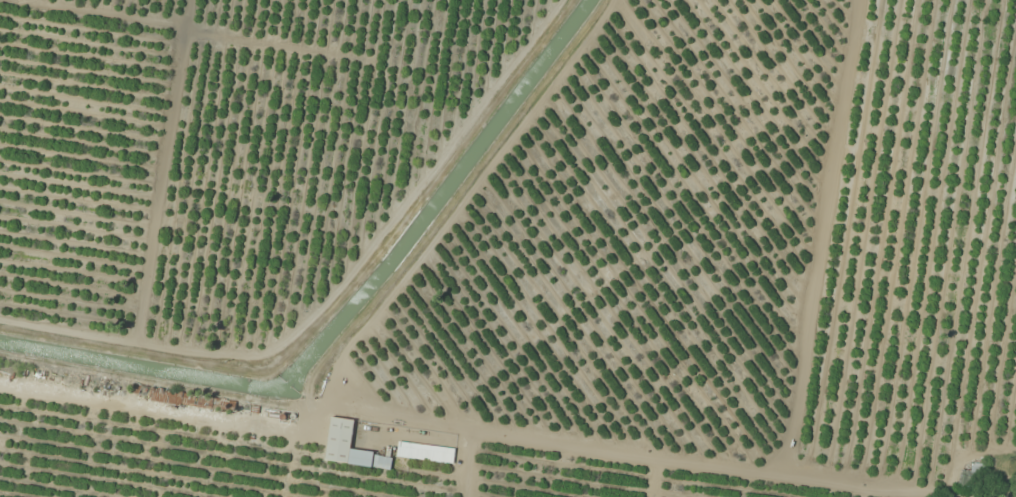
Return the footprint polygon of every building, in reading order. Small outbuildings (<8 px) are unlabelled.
[(354,420),(331,417),(325,462),(391,470),(393,455),(351,450),(354,420)] [(397,457),(454,464),(456,449),(399,442),(397,457)]
